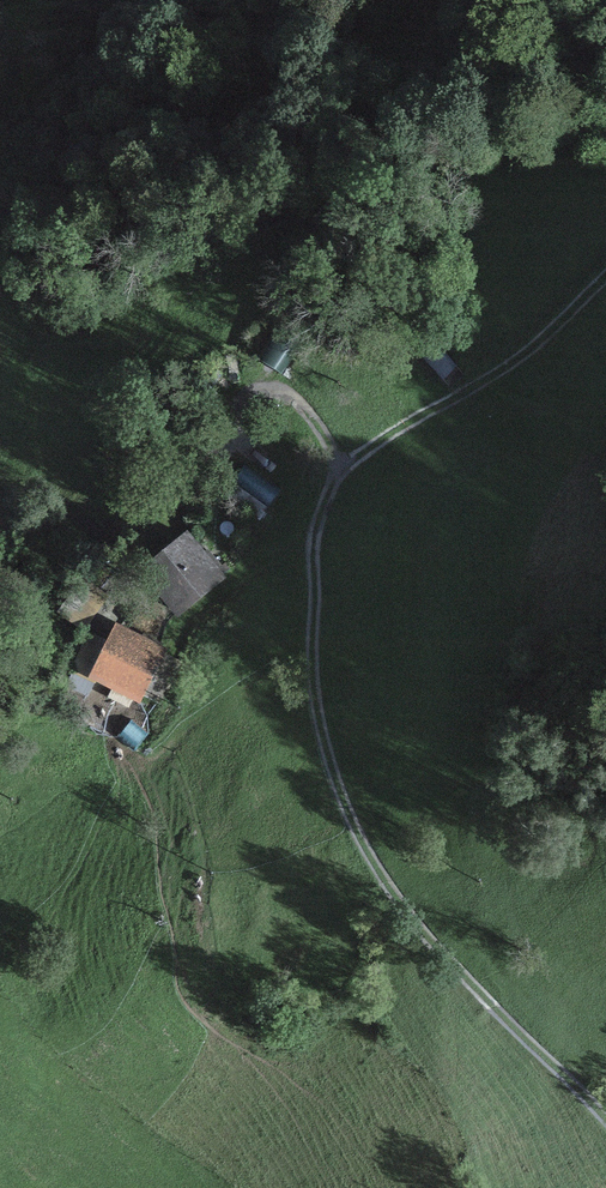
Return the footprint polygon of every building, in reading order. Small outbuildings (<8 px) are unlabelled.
[(230,578),(195,526),(138,565),(173,617),(230,578)] [(171,655),(106,619),(78,669),(142,705),(171,655)]
